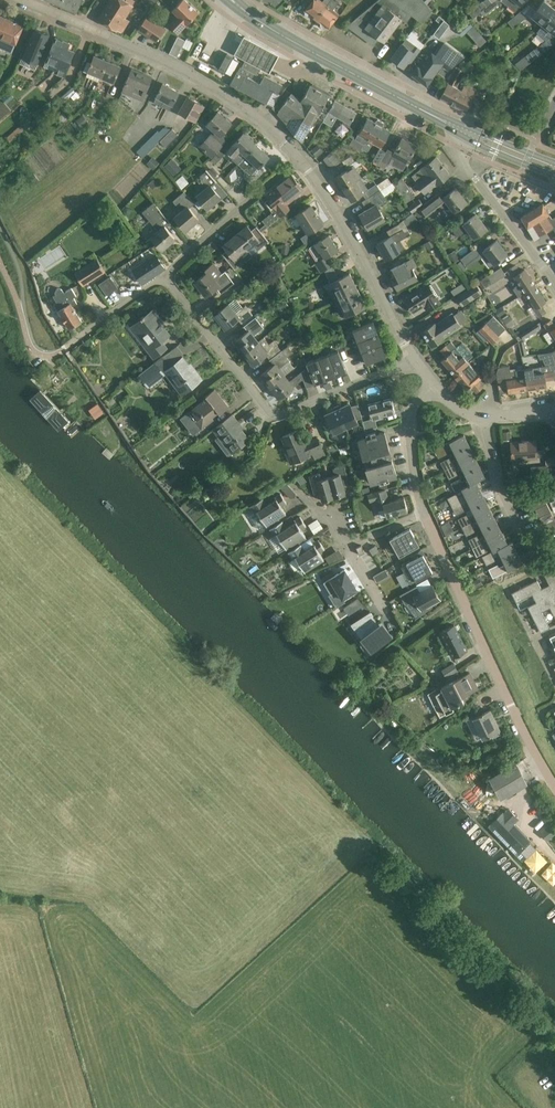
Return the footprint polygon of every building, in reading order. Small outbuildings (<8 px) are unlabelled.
[(60,4),(70,8),(70,7),(77,9),(76,11),(77,11),(81,0),(62,0),(60,4)] [(117,31),(134,5),(124,0),(110,0),(105,8),(106,8),(104,12),(103,12),(103,11),(97,20),(117,31)] [(198,13),(185,0),(182,0),(172,10),(178,15),(169,24),(178,33),(198,13)] [(305,10),(306,11),(305,14),(309,16),(312,15),(316,19),(327,5),(330,0),(324,0),(323,2),(321,0),(312,0),(305,10)] [(316,19),(321,23),(321,25),(325,28),(327,27),(328,28),(339,13),(333,9),(339,1),(338,0),(330,0),(327,5),(316,19)] [(346,26),(347,26),(348,26),(373,44),(379,37),(384,41),(400,18),(406,23),(412,15),(420,22),(433,9),(431,8),(428,5),(423,0),(378,0),(346,26)] [(469,12),(473,18),(484,9),(494,0),(484,0),(483,1),(482,1),(469,12)] [(494,0),(484,9),(488,13),(499,5),(494,0)] [(516,12),(521,6),(525,0),(501,0),(516,12)] [(536,10),(532,16),(543,24),(554,10),(554,9),(544,0),(536,10)] [(554,34),(554,33),(554,10),(543,24),(537,32),(546,40),(534,48),(539,56),(554,43),(554,39),(551,36),(554,33),(554,34)] [(527,17),(520,11),(508,21),(513,28),(527,17)] [(23,26),(0,16),(0,48),(12,52),(16,43),(23,26)] [(165,29),(147,16),(138,30),(156,42),(165,29)] [(441,19),(433,31),(439,36),(448,24),(441,19)] [(451,20),(448,23),(455,29),(458,26),(451,20)] [(468,21),(457,30),(462,36),(466,33),(473,26),(468,21)] [(22,57),(26,58),(22,68),(34,72),(50,35),(34,28),(22,57)] [(30,38),(33,31),(27,28),(24,35),(30,38)] [(488,28),(482,32),(487,38),(492,33),(488,28)] [(69,43),(56,37),(44,66),(64,74),(74,51),(67,48),(69,43)] [(243,37),(234,54),(269,73),(279,55),(243,37)] [(421,49),(413,43),(406,38),(402,44),(402,43),(391,58),(403,67),(411,57),(414,59),(421,49)] [(413,74),(412,76),(416,79),(418,78),(421,80),(420,82),(425,86),(426,84),(427,85),(442,65),(448,70),(459,61),(463,58),(444,43),(436,55),(432,53),(426,60),(424,58),(412,74),(413,74)] [(530,63),(539,56),(534,48),(525,56),(530,63)] [(227,53),(219,69),(214,66),(213,69),(224,75),(233,57),(227,53)] [(88,71),(86,76),(93,79),(96,74),(100,76),(106,60),(95,55),(88,71)] [(463,66),(472,59),(468,55),(463,58),(459,61),(463,66)] [(259,70),(262,66),(246,58),(244,62),(242,66),(255,73),(257,75),(260,70),(259,70)] [(231,76),(239,62),(233,59),(226,73),(231,76)] [(106,60),(100,76),(101,76),(114,82),(120,66),(106,60)] [(255,73),(242,66),(241,65),(238,71),(237,71),(230,84),(246,92),(246,91),(257,97),(257,98),(266,103),(273,91),(278,94),(283,85),(265,75),(260,84),(252,79),(255,73)] [(462,90),(459,88),(456,87),(465,71),(456,67),(445,88),(441,86),(435,96),(440,98),(466,112),(474,96),(473,96),(477,90),(466,84),(462,90)] [(144,95),(152,77),(132,69),(123,92),(141,100),(143,95),(144,95)] [(169,110),(179,92),(163,83),(157,96),(154,102),(169,110)] [(303,102),(317,117),(329,96),(310,85),(309,86),(307,84),(303,91),(306,92),(301,100),(303,102)] [(303,102),(301,100),(291,93),(285,101),(279,110),(280,110),(277,114),(288,125),(297,112),(303,102)] [(195,121),(204,105),(189,97),(180,112),(195,121)] [(353,119),(357,112),(335,99),(328,110),(329,111),(323,121),(332,125),(337,115),(344,119),(343,123),(353,129),(357,122),(353,119)] [(315,121),(317,117),(303,102),(297,112),(311,127),(312,124),(315,121)] [(216,140),(231,123),(218,111),(207,123),(214,129),(200,145),(212,156),(221,145),(216,140)] [(302,141),(311,127),(297,112),(288,125),(287,126),(302,142),(302,141)] [(89,122),(83,115),(76,121),(82,128),(89,122)] [(370,140),(381,121),(378,119),(375,122),(367,118),(363,125),(361,124),(356,132),(358,134),(355,138),(364,144),(361,149),(364,150),(367,144),(370,140)] [(381,121),(370,140),(381,147),(390,131),(383,127),(384,123),(381,121)] [(24,123),(7,137),(10,141),(27,126),(24,123)] [(172,128),(164,137),(160,141),(166,147),(178,135),(172,128)] [(235,143),(228,150),(234,156),(232,158),(238,164),(246,155),(257,145),(244,132),(234,143),(235,143)] [(190,133),(177,148),(180,150),(192,135),(190,133)] [(379,164),(378,165),(385,169),(388,164),(395,167),(399,159),(407,163),(409,158),(417,145),(402,137),(395,150),(394,152),(388,149),(386,152),(381,161),(379,164)] [(252,161),(246,167),(252,173),(258,167),(259,167),(269,156),(257,145),(246,155),(252,161)] [(310,152),(314,158),(323,151),(318,145),(310,152)] [(222,148),(216,154),(221,158),(226,152),(222,148)] [(380,149),(373,161),(379,164),(381,161),(386,152),(380,149)] [(338,156),(327,164),(328,165),(331,169),(342,161),(338,156)] [(348,169),(336,176),(344,188),(356,181),(361,177),(355,168),(352,163),(357,159),(352,156),(343,161),(346,167),(348,169)] [(437,184),(450,174),(436,156),(422,168),(412,175),(425,192),(437,184)] [(154,158),(148,165),(153,170),(160,163),(154,158)] [(178,172),(168,162),(164,165),(174,176),(178,172)] [(207,170),(196,179),(204,189),(196,195),(207,208),(215,202),(221,197),(226,192),(216,181),(207,170)] [(40,180),(33,172),(28,176),(35,184),(40,180)] [(266,224),(259,229),(261,232),(268,227),(290,209),(285,203),(292,197),(303,189),(291,173),(290,174),(265,194),(266,196),(262,199),(268,207),(272,204),(276,209),(263,220),(266,224)] [(176,181),(182,188),(188,182),(183,175),(176,181)] [(356,181),(344,188),(344,189),(352,200),(363,193),(363,192),(365,191),(369,197),(380,190),(377,185),(377,184),(368,189),(361,177),(356,181)] [(401,177),(393,183),(397,189),(396,189),(406,203),(415,196),(415,195),(401,177)] [(153,190),(158,185),(153,179),(148,184),(153,190)] [(424,204),(418,208),(423,214),(436,204),(439,207),(441,210),(444,208),(449,215),(467,202),(456,188),(444,197),(442,199),(437,193),(424,203),(424,204)] [(367,209),(360,214),(368,228),(385,218),(378,207),(387,201),(385,197),(382,192),(380,190),(369,197),(362,201),(367,209)] [(194,204),(186,194),(184,192),(173,200),(182,211),(174,217),(185,229),(198,219),(189,208),(194,204)] [(424,204),(424,203),(420,198),(408,206),(412,212),(413,212),(418,208),(424,204)] [(161,211),(160,210),(153,202),(142,212),(150,221),(158,231),(151,237),(162,249),(175,238),(166,228),(171,223),(161,211)] [(544,206),(543,203),(521,216),(528,227),(532,224),(540,236),(552,227),(554,232),(554,216),(552,219),(549,214),(549,213),(544,206)] [(305,244),(318,235),(314,230),(322,224),(310,205),(297,214),(308,233),(301,237),(305,244)] [(124,209),(123,212),(125,214),(128,215),(131,213),(131,210),(129,207),(126,207),(124,209)] [(418,219),(413,212),(412,212),(403,219),(399,223),(400,224),(387,231),(390,236),(377,243),(386,259),(400,250),(396,243),(411,234),(406,226),(418,219)] [(474,237),(487,228),(476,214),(464,222),(460,217),(450,225),(458,236),(468,228),(474,237)] [(248,225),(236,235),(248,250),(255,245),(258,250),(269,241),(261,232),(259,229),(256,226),(251,230),(248,225)] [(228,250),(222,254),(232,266),(235,269),(245,260),(242,255),(248,250),(236,235),(224,245),(228,250)] [(328,255),(338,249),(329,235),(309,247),(318,261),(314,263),(320,272),(334,263),(328,255)] [(433,239),(425,244),(428,249),(435,244),(433,239)] [(480,244),(461,258),(465,264),(483,251),(493,264),(494,263),(507,254),(496,240),(484,250),(480,244)] [(281,254),(289,254),(290,245),(282,244),(281,254)] [(460,259),(454,250),(446,255),(452,264),(460,259)] [(142,283),(165,268),(155,255),(133,270),(142,283)] [(83,286),(105,271),(97,258),(75,272),(83,286)] [(407,261),(390,270),(394,277),(391,278),(393,282),(392,283),(394,286),(395,287),(397,290),(418,279),(412,268),(409,261),(407,261)] [(467,268),(461,261),(457,264),(462,272),(467,268)] [(221,274),(220,272),(213,264),(205,270),(207,272),(195,282),(196,282),(197,281),(202,287),(201,289),(206,295),(217,287),(221,292),(234,282),(225,271),(221,274)] [(518,297),(535,285),(525,269),(520,272),(515,265),(508,269),(518,285),(513,289),(518,297)] [(237,272),(235,269),(232,266),(228,269),(233,276),(237,272)] [(478,282),(483,289),(506,275),(501,267),(478,282)] [(338,299),(358,289),(350,273),(330,283),(338,299)] [(100,283),(107,295),(118,288),(111,276),(100,283)] [(454,296),(466,288),(463,283),(451,290),(454,296)] [(462,306),(482,293),(477,283),(456,297),(462,306)] [(429,310),(440,303),(429,285),(424,288),(423,288),(405,299),(413,312),(425,304),(429,310)] [(539,317),(546,312),(541,305),(546,302),(535,285),(518,297),(519,297),(526,292),(531,299),(528,300),(539,317)] [(74,297),(76,296),(71,287),(64,292),(63,291),(62,290),(61,289),(60,288),(59,288),(58,288),(57,289),(56,290),(55,290),(55,291),(55,292),(55,293),(56,294),(53,296),(57,302),(54,304),(69,328),(81,321),(71,304),(73,302),(75,305),(77,303),(74,297)] [(346,315),(366,306),(358,289),(338,299),(346,315)] [(238,318),(244,325),(256,317),(255,316),(254,317),(245,305),(243,307),(236,298),(228,304),(215,314),(226,328),(238,318)] [(279,305),(282,310),(289,306),(285,301),(279,305)] [(495,311),(498,317),(506,313),(502,307),(495,311)] [(135,323),(134,323),(149,343),(145,346),(154,358),(167,348),(161,341),(169,334),(161,324),(163,323),(154,310),(145,317),(144,316),(141,318),(142,319),(136,324),(135,323)] [(462,325),(461,324),(455,314),(454,313),(436,325),(434,323),(422,331),(427,339),(425,340),(428,346),(430,344),(432,346),(445,338),(444,337),(462,325)] [(511,315),(503,320),(508,328),(516,323),(511,315)] [(486,323),(493,330),(498,335),(505,328),(493,316),(486,323)] [(248,331),(235,341),(244,352),(259,341),(259,340),(255,335),(264,328),(256,317),(244,325),(248,331)] [(544,324),(549,331),(554,340),(554,326),(551,319),(544,324)] [(357,340),(377,332),(373,321),(352,329),(357,340)] [(498,335),(493,330),(486,323),(479,330),(492,344),(499,337),(498,336),(498,335)] [(524,340),(540,328),(537,324),(520,335),(517,337),(516,338),(518,341),(519,341),(523,339),(524,340)] [(382,342),(377,332),(357,340),(361,350),(372,346),(382,342)] [(273,340),(269,344),(264,337),(259,340),(259,341),(244,352),(253,364),(266,354),(270,359),(281,350),(273,340)] [(447,344),(440,350),(446,356),(442,360),(454,375),(469,362),(467,361),(473,356),(463,343),(457,348),(451,341),(447,344)] [(387,355),(382,342),(372,346),(377,359),(387,355)] [(521,352),(519,345),(511,346),(513,354),(521,352)] [(270,385),(294,367),(289,361),(290,361),(287,357),(293,353),(288,346),(281,351),(281,350),(270,359),(274,364),(261,374),(270,385)] [(366,363),(377,359),(372,346),(361,350),(366,363)] [(338,350),(328,354),(336,375),(347,371),(338,350)] [(524,369),(528,389),(547,386),(546,380),(554,379),(552,368),(554,368),(554,356),(553,351),(553,352),(545,353),(538,354),(540,359),(543,359),(547,358),(549,365),(546,366),(524,369)] [(328,354),(317,359),(325,380),(336,375),(328,354)] [(162,358),(140,374),(151,390),(160,383),(159,381),(166,376),(168,375),(182,393),(202,378),(195,369),(193,370),(183,357),(171,366),(163,356),(162,357),(162,358)] [(285,373),(270,385),(280,398),(303,379),(306,387),(314,384),(306,363),(304,357),(303,357),(299,361),(300,362),(305,368),(290,380),(285,373)] [(317,359),(306,363),(315,384),(325,380),(317,359)] [(469,362),(454,375),(467,389),(471,386),(477,392),(483,387),(477,380),(481,377),(469,362)] [(498,368),(496,373),(498,380),(500,394),(508,392),(528,389),(524,369),(515,371),(510,372),(509,366),(498,368)] [(189,411),(180,418),(193,434),(195,433),(197,436),(200,433),(198,430),(201,428),(213,419),(212,417),(218,412),(220,414),(229,407),(215,389),(206,395),(207,397),(189,411)] [(69,421),(40,390),(30,399),(59,431),(69,421)] [(371,419),(395,413),(391,398),(368,404),(371,419)] [(105,410),(104,408),(99,401),(90,407),(96,416),(105,410)] [(358,404),(351,406),(350,403),(342,407),(341,404),(336,406),(346,427),(358,421),(357,419),(362,418),(358,404)] [(346,427),(336,406),(332,408),(333,411),(325,414),(327,417),(320,422),(329,433),(333,430),(334,432),(346,427)] [(239,424),(233,415),(232,414),(213,429),(219,436),(215,439),(228,455),(233,451),(234,451),(244,443),(242,440),(247,437),(238,425),(239,424)] [(286,445),(284,446),(291,463),(309,455),(309,454),(313,452),(315,458),(324,454),(317,438),(304,444),(298,430),(282,437),(286,445)] [(390,449),(388,445),(385,432),(358,439),(363,456),(364,456),(367,466),(366,466),(371,483),(397,475),(392,458),(391,458),(388,449),(390,449)] [(464,434),(434,449),(438,458),(448,453),(446,449),(452,446),(454,452),(468,445),(464,438),(465,437),(464,434)] [(512,459),(526,458),(537,458),(535,441),(511,443),(512,459)] [(445,470),(474,455),(473,453),(472,453),(468,446),(469,445),(469,444),(468,445),(454,452),(457,457),(451,460),(450,457),(440,462),(445,470)] [(327,450),(330,455),(337,449),(333,445),(327,450)] [(474,455),(445,470),(449,479),(459,474),(457,470),(461,468),(462,468),(465,473),(478,467),(480,466),(480,465),(478,466),(474,458),(476,458),(474,455)] [(548,475),(547,467),(547,465),(531,467),(532,477),(548,475)] [(344,494),(346,494),(343,485),(348,483),(343,466),(333,469),(334,475),(328,477),(334,497),(336,497),(338,498),(342,497),(344,494)] [(461,478),(451,483),(455,492),(456,491),(461,488),(466,486),(475,482),(485,476),(484,474),(482,474),(478,467),(465,473),(467,478),(462,481),(461,478)] [(334,497),(328,477),(321,479),(320,473),(309,475),(313,489),(319,487),(322,501),(324,500),(327,501),(331,500),(332,498),(334,497)] [(457,494),(448,499),(452,506),(482,491),(480,489),(479,489),(475,482),(466,486),(461,488),(456,491),(455,492),(457,494)] [(368,494),(370,493),(368,487),(362,489),(363,495),(368,494)] [(531,502),(543,496),(539,488),(527,494),(531,502)] [(408,510),(404,497),(389,501),(385,489),(370,493),(368,494),(370,501),(375,500),(378,510),(384,508),(387,516),(408,510)] [(482,491),(452,506),(456,515),(465,511),(464,507),(469,504),(472,509),(487,502),(487,501),(485,502),(481,494),(483,494),(482,491)] [(262,498),(250,506),(255,514),(257,512),(258,513),(256,515),(252,518),(259,529),(266,525),(266,526),(268,525),(270,529),(282,521),(279,517),(282,516),(286,513),(281,506),(287,503),(281,493),(275,497),(276,499),(267,505),(262,498)] [(535,510),(547,504),(543,496),(531,502),(535,510)] [(467,514),(458,519),(459,520),(462,527),(492,512),(491,510),(489,510),(485,503),(487,502),(472,509),(466,512),(467,514)] [(539,517),(551,512),(547,504),(535,510),(539,517)] [(492,512),(462,527),(466,535),(475,531),(474,528),(479,525),(480,525),(483,530),(497,522),(496,523),(492,515),(493,515),(492,512)] [(543,525),(554,519),(551,512),(539,517),(543,525)] [(270,529),(275,536),(277,535),(286,548),(286,549),(291,546),(292,549),(301,543),(299,540),(306,536),(301,529),(306,526),(300,516),(295,520),(296,522),(287,528),(283,521),(282,521),(270,529)] [(318,518),(309,524),(315,534),(324,528),(318,518)] [(554,529),(554,520),(554,519),(543,525),(547,533),(554,529)] [(478,535),(469,540),(473,548),(502,533),(501,530),(500,531),(496,524),(497,523),(497,522),(483,530),(485,535),(484,535),(479,538),(478,535)] [(393,537),(391,538),(400,555),(399,556),(402,555),(420,545),(416,538),(414,535),(410,527),(400,533),(393,537)] [(502,533),(473,548),(477,556),(486,552),(485,549),(489,547),(491,546),(493,550),(506,544),(502,536),(504,535),(502,533)] [(304,572),(324,559),(319,552),(325,549),(319,539),(313,543),(310,538),(289,552),(293,559),(296,558),(304,572)] [(493,550),(482,556),(486,564),(487,565),(496,560),(495,557),(500,554),(503,559),(517,552),(517,551),(516,552),(512,544),(513,544),(512,541),(506,544),(493,550)] [(367,550),(364,551),(361,545),(356,547),(359,554),(367,550)] [(375,545),(369,549),(373,555),(379,551),(375,545)] [(498,564),(488,569),(493,578),(494,577),(523,563),(521,560),(520,560),(516,553),(518,552),(517,552),(503,559),(505,564),(504,565),(499,567),(498,564)] [(414,559),(401,566),(411,583),(432,571),(425,558),(423,554),(414,559)] [(554,594),(554,572),(551,564),(542,569),(550,585),(541,589),(546,598),(554,594)] [(337,590),(343,598),(357,589),(345,569),(324,582),(331,594),(337,590)] [(321,577),(324,582),(334,575),(332,571),(321,577)] [(479,578),(473,582),(476,588),(483,585),(479,578)] [(546,598),(541,589),(537,580),(522,588),(521,586),(520,586),(521,588),(512,593),(516,602),(534,593),(538,602),(546,598)] [(411,601),(419,615),(415,618),(416,619),(428,609),(427,609),(427,608),(440,600),(432,585),(420,591),(417,585),(400,595),(405,604),(411,601)] [(554,594),(546,598),(550,607),(554,616),(554,594)] [(542,611),(550,607),(546,598),(538,602),(528,607),(536,622),(534,623),(534,624),(536,623),(541,632),(550,627),(542,611)] [(358,599),(353,602),(358,609),(362,605),(358,599)] [(379,626),(375,619),(359,629),(365,639),(363,640),(370,649),(377,644),(378,647),(388,640),(387,639),(391,636),(383,623),(379,626)] [(454,657),(467,650),(454,624),(441,631),(454,657)] [(442,671),(445,676),(446,678),(458,670),(454,663),(442,671)] [(470,672),(428,694),(440,717),(453,710),(451,707),(468,698),(466,694),(478,688),(470,672)] [(483,738),(499,731),(489,710),(473,718),(483,738)] [(483,759),(479,752),(475,754),(478,761),(483,759)] [(496,769),(505,765),(501,758),(493,763),(496,769)] [(501,796),(526,783),(516,763),(491,777),(501,796)] [(519,819),(508,808),(503,813),(502,812),(490,824),(519,853),(531,841),(514,824),(519,819)] [(554,882),(554,863),(553,861),(540,873),(552,885),(554,882)]
